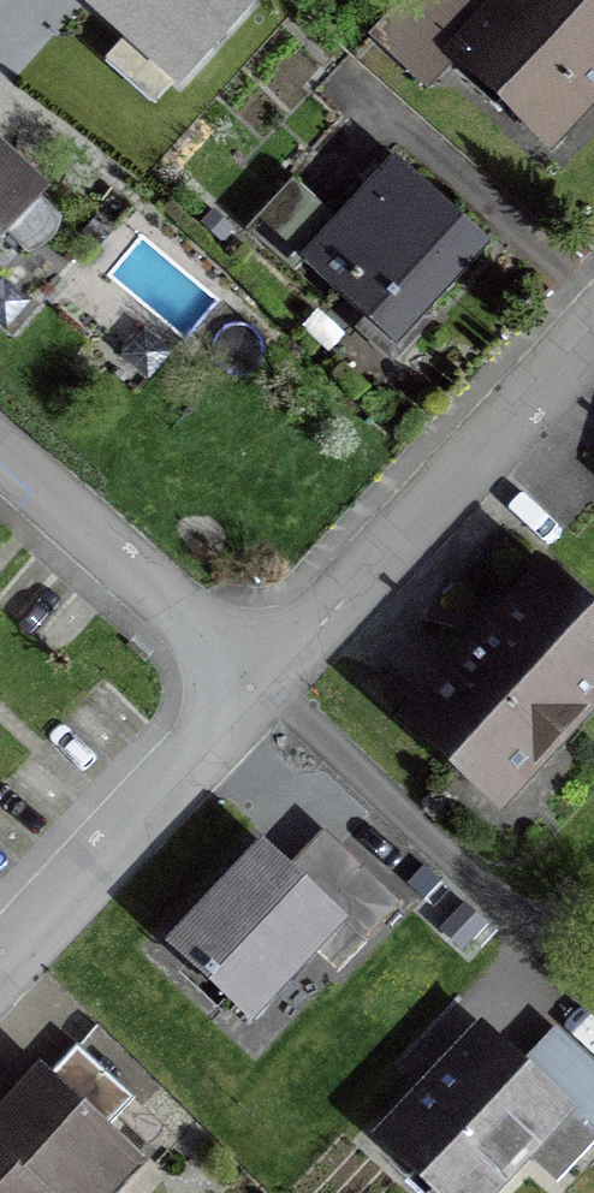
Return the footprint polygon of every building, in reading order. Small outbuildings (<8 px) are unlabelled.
[(593,87),(593,0),(509,0),(455,57),(532,130),(565,95),(576,105),(593,87)] [(334,226),(289,185),(243,234),(288,276),(298,265),(362,323),(353,333),(388,365),(427,323),(417,314),(481,244),(392,162),(334,226)] [(0,169),(0,230),(30,198),(0,169)] [(410,723),(478,787),(529,731),(545,746),(593,693),(593,627),(543,580),(510,616),(410,723)] [(335,847),(297,887),(335,923),(361,947),(399,907),(335,847)] [(245,1019),(335,923),(297,887),(260,852),(169,947),(224,999),(220,1003),(227,1009),(231,1005),(245,1019)] [(483,1024),(380,1146),(436,1192),(503,1192),(578,1104),(483,1024)] [(38,1073),(0,1115),(0,1192),(104,1192),(134,1160),(103,1131),(131,1101),(73,1048),(45,1078),(38,1073)]
